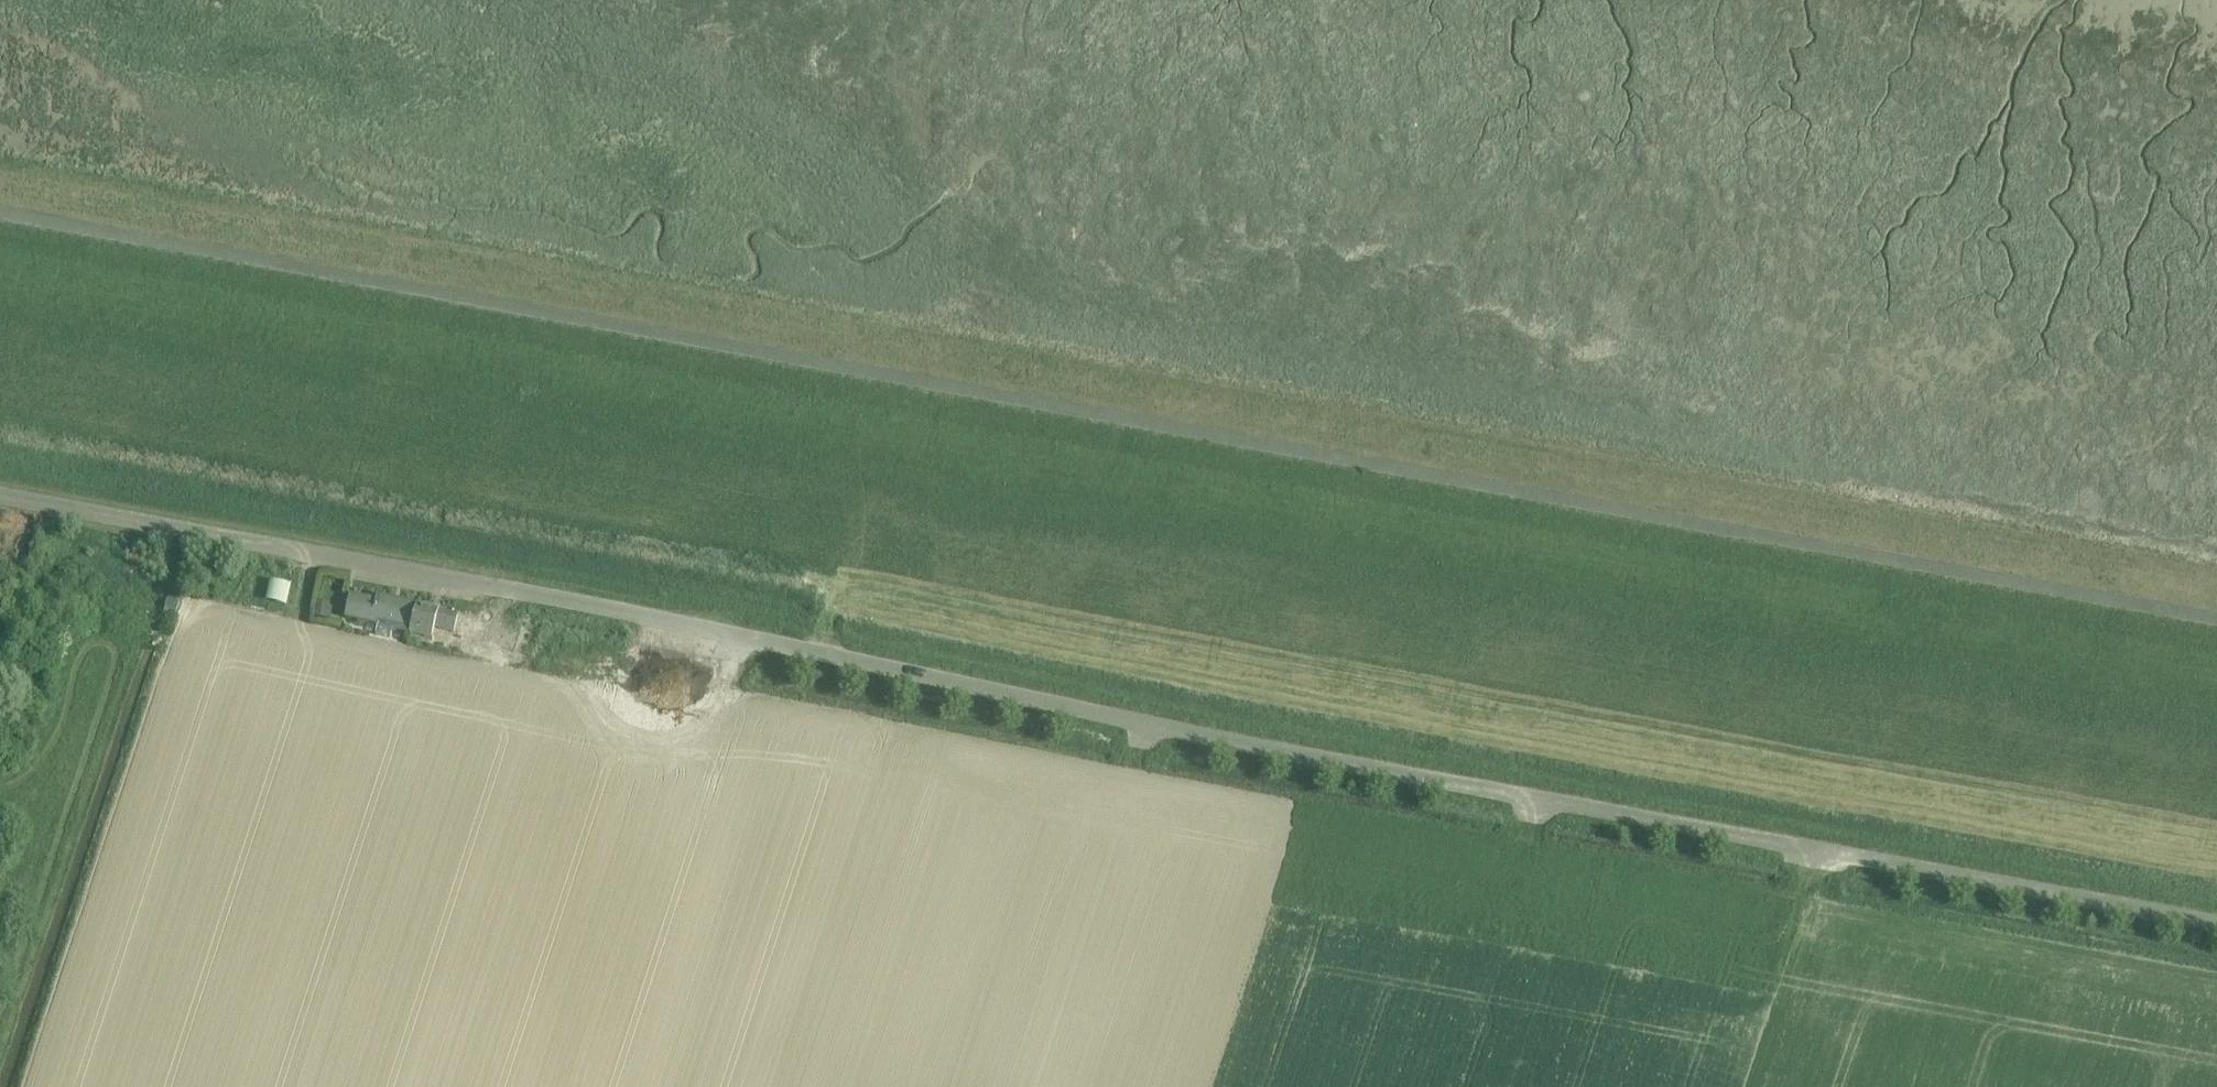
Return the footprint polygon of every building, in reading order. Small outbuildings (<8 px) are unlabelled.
[(351,595),(346,618),(375,624),(374,633),(389,637),(391,629),(408,632),(414,604),(376,596),(375,600),(351,595)] [(166,600),(161,617),(173,620),(177,603),(166,600)] [(314,603),(312,619),(329,621),(331,610),(328,609),(328,605),(314,603)] [(414,604),(408,632),(430,637),(432,629),(436,609),(414,604)] [(436,609),(432,629),(452,633),(456,614),(436,609)] [(114,614),(113,621),(132,625),(133,617),(114,614)]
